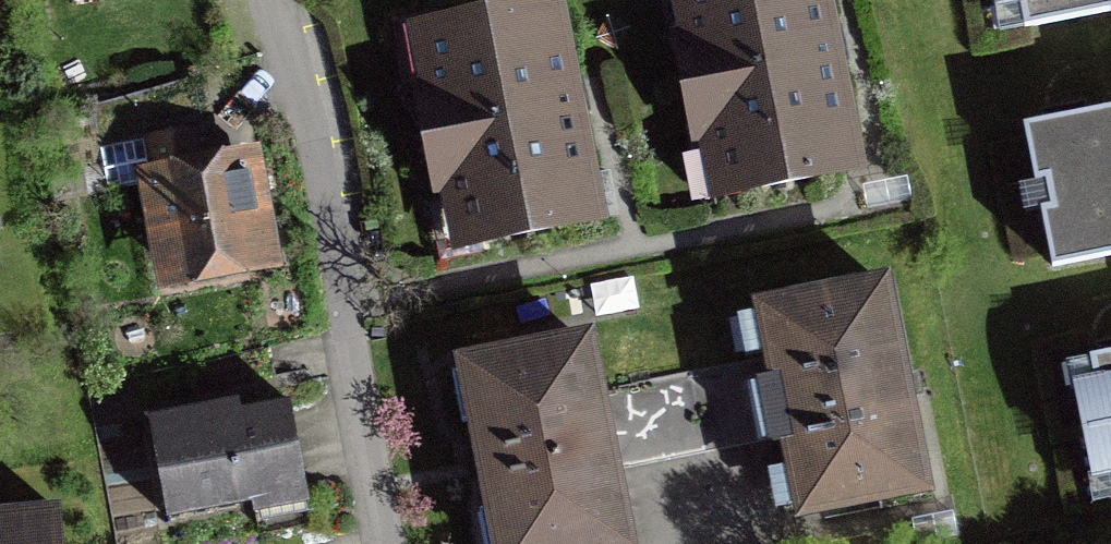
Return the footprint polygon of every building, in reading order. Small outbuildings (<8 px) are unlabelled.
[(718,192),(856,162),(821,0),(676,0),(718,192)] [(1034,30),(1110,15),(1110,0),(1028,0),(1034,30)] [(553,5),(415,33),(457,238),(595,210),(553,5)] [(199,134),(191,86),(93,104),(102,152),(149,143),(199,134)] [(1031,133),(1059,274),(1110,263),(1110,117),(1031,133)] [(133,170),(157,300),(289,276),(265,149),(204,160),(199,134),(149,143),(153,166),(133,170)] [(897,278),(757,307),(803,532),(944,503),(897,278)] [(463,363),(499,543),(643,543),(602,335),(463,363)] [(1097,368),(1110,434),(1110,365),(1097,368)] [(152,421),(172,529),(257,513),(259,524),(314,513),(294,408),(246,417),(244,404),(152,421)] [(0,524),(0,543),(65,543),(63,518),(0,524)]
